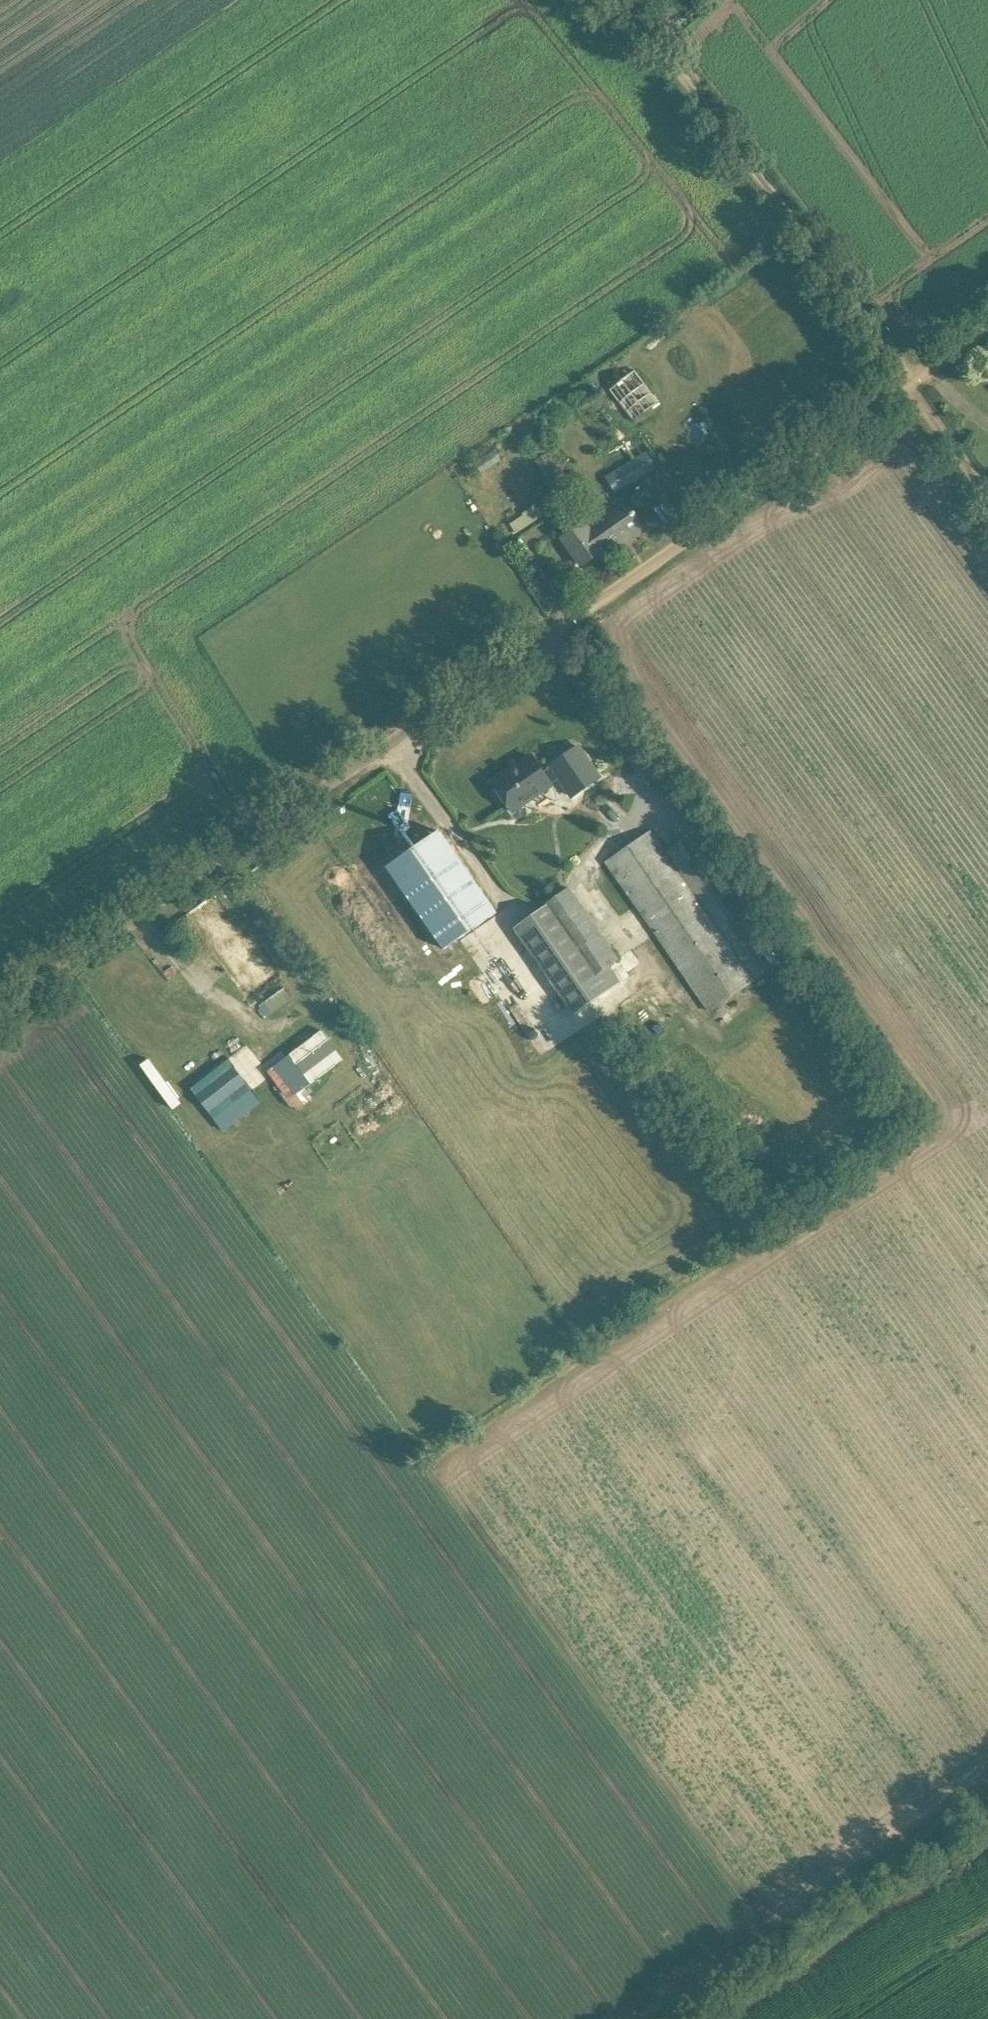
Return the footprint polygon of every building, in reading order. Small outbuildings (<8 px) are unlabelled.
[(660,402),(647,386),(635,370),(610,389),(634,421),(660,402)] [(559,496),(574,487),(567,475),(571,472),(556,447),(536,460),(559,496)] [(606,477),(616,492),(639,477),(630,462),(606,477)] [(524,514),(510,523),(516,532),(556,505),(552,498),(535,509),(533,506),(523,512),(524,514)] [(645,527),(633,511),(625,498),(595,519),(615,548),(645,527)] [(606,554),(615,548),(595,519),(587,525),(585,521),(563,537),(583,565),(604,550),(606,554)] [(601,777),(590,762),(579,746),(551,765),(551,766),(544,771),(534,757),(512,772),(510,770),(493,781),(504,798),(514,811),(553,784),(552,783),(560,778),(573,797),(601,777)] [(497,912),(439,829),(386,866),(444,949),(459,938),(497,912)] [(651,830),(606,862),(710,1011),(754,980),(755,979),(687,882),(665,851),(661,845),(651,830)] [(541,906),(513,926),(573,1014),(621,981),(609,964),(618,958),(569,887),(541,906)] [(257,1010),(288,991),(227,892),(196,911),(257,1010)] [(323,1030),(290,1053),(311,1083),(344,1059),(323,1030)] [(257,1091),(249,1078),(245,1080),(233,1060),(193,1085),(214,1118),(257,1091)] [(275,1064),(268,1069),(295,1108),(303,1103),(275,1064)]
